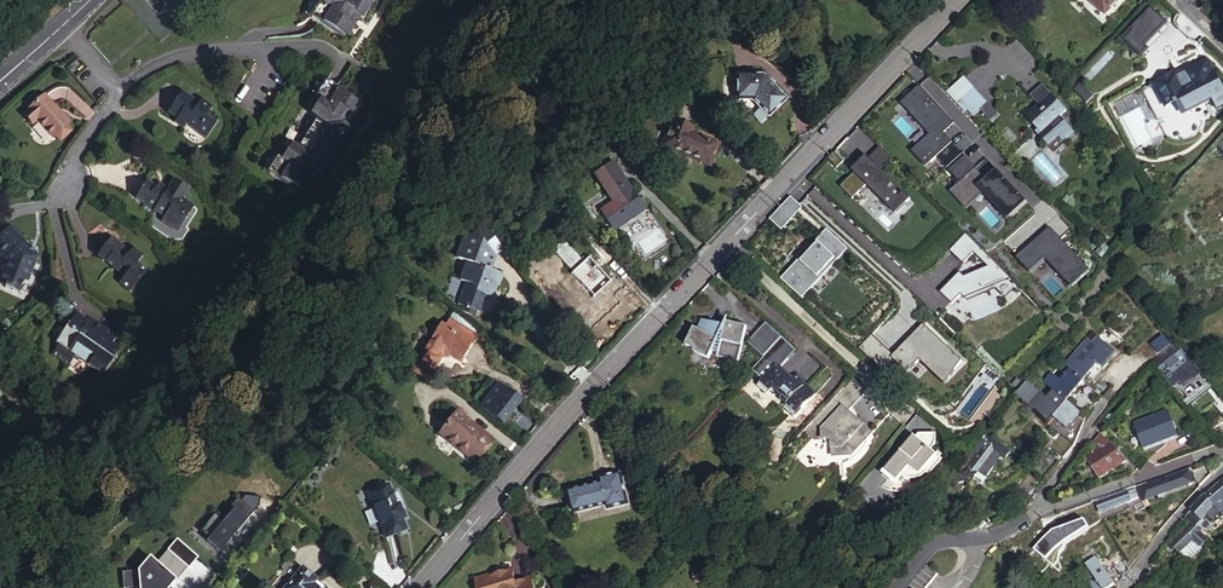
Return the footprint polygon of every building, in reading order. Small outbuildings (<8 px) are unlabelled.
[(304,19),(337,39),(338,37),(343,39),(355,19),(358,20),(371,0),(315,0),(304,19)] [(1101,13),(1112,0),(1087,0),(1101,13)] [(1142,4),(1115,34),(1135,52),(1141,45),(1137,42),(1158,17),(1142,4)] [(1181,114),(1211,99),(1216,108),(1222,105),(1222,94),(1213,75),(1212,75),(1205,61),(1190,68),(1181,73),(1182,74),(1177,77),(1175,73),(1170,76),(1169,74),(1157,80),(1158,82),(1152,84),(1163,107),(1174,101),(1181,114)] [(1189,66),(1175,73),(1177,77),(1182,74),(1181,73),(1190,68),(1189,66)] [(963,75),(947,91),(972,117),(989,101),(963,75)] [(761,77),(735,77),(736,103),(751,103),(769,120),(786,102),(761,77)] [(275,153),(260,176),(293,198),(294,195),(299,198),(312,178),(315,179),(346,134),(343,132),(356,112),(352,109),(354,105),(321,84),(305,107),(310,110),(305,117),(311,121),(309,124),(302,134),(298,141),(292,150),(290,153),(284,149),(279,156),(275,153)] [(910,151),(925,167),(936,157),(946,168),(961,153),(943,133),(953,123),(918,85),(902,101),(899,103),(928,134),(910,151)] [(167,110),(176,116),(184,121),(205,136),(218,116),(208,109),(212,104),(200,97),(197,102),(180,91),(167,110)] [(53,135),(57,131),(68,121),(70,119),(46,93),(24,111),(34,122),(38,118),(53,135)] [(1049,94),(1025,117),(1040,133),(1065,110),(1049,94)] [(181,124),(184,121),(176,116),(174,119),(181,124)] [(73,127),(68,121),(57,131),(62,137),(73,127)] [(670,121),(660,147),(708,164),(715,142),(688,132),(690,128),(670,121)] [(300,133),(302,134),(309,124),(307,122),(303,123),(300,129),(300,133)] [(289,149),(292,150),(298,141),(296,139),(292,140),(288,145),(289,149)] [(879,148),(869,158),(881,170),(891,160),(879,148)] [(834,152),(828,158),(831,161),(837,155),(834,152)] [(844,161),(837,155),(831,161),(837,168),(844,161)] [(910,199),(881,170),(869,158),(866,156),(852,170),(854,172),(841,186),(853,198),(867,184),(896,213),(910,199)] [(958,181),(952,186),(966,201),(981,187),(1009,217),(1025,201),(997,171),(987,181),(964,156),(948,170),(958,181)] [(610,164),(592,176),(611,204),(599,212),(611,230),(643,209),(630,190),(628,191),(610,164)] [(144,180),(133,197),(142,203),(140,207),(148,213),(151,209),(161,216),(159,219),(172,228),(180,215),(184,218),(193,205),(182,198),(188,189),(171,178),(165,187),(162,192),(154,186),(144,180)] [(157,181),(154,186),(162,192),(165,187),(157,181)] [(1006,219),(1009,217),(981,187),(966,201),(952,186),(948,190),(965,208),(982,193),(1006,219)] [(769,220),(780,230),(801,208),(790,197),(769,220)] [(175,230),(184,218),(180,215),(172,228),(175,230)] [(1014,256),(1028,271),(1043,257),(1070,287),(1088,270),(1048,226),(1014,256)] [(0,233),(0,258),(1,259),(0,260),(0,284),(1,284),(0,287),(7,289),(8,287),(14,289),(19,278),(22,280),(30,262),(28,261),(32,253),(28,249),(26,252),(21,247),(23,244),(6,227),(0,233)] [(476,227),(464,237),(475,241),(485,252),(490,258),(497,252),(476,227)] [(825,229),(779,279),(801,299),(847,249),(825,229)] [(1015,284),(1012,281),(963,231),(949,247),(963,260),(972,250),(986,264),(962,274),(959,271),(955,275),(957,277),(951,284),(948,282),(940,291),(951,302),(960,292),(962,294),(966,298),(994,286),(1003,296),(1015,284)] [(479,269),(485,252),(475,241),(464,237),(457,235),(449,258),(463,263),(456,283),(462,286),(454,308),(473,315),(478,303),(474,302),(477,294),(487,298),(495,275),(479,269)] [(110,236),(106,242),(113,248),(117,242),(110,236)] [(611,254),(596,237),(587,246),(601,263),(611,254)] [(572,270),(569,272),(589,296),(608,278),(588,256),(581,262),(562,240),(554,248),(572,270)] [(106,242),(96,254),(123,276),(117,282),(128,291),(145,269),(135,261),(141,254),(131,246),(127,250),(117,242),(113,248),(106,242)] [(54,339),(48,349),(66,360),(71,350),(99,366),(115,338),(107,334),(111,327),(91,316),(89,318),(70,306),(62,320),(60,319),(50,337),(54,339)] [(453,315),(444,329),(470,345),(477,335),(453,315)] [(701,321),(696,330),(700,332),(705,322),(701,321)] [(883,342),(870,356),(882,369),(892,359),(891,358),(925,324),(922,321),(893,352),(883,342)] [(700,332),(696,330),(693,328),(684,346),(693,350),(692,353),(707,360),(710,352),(717,354),(717,357),(738,362),(745,327),(725,322),(723,325),(705,322),(700,332)] [(961,359),(925,324),(891,358),(892,359),(905,372),(919,358),(923,353),(948,378),(961,359)] [(424,344),(416,358),(429,369),(434,361),(438,363),(440,359),(448,357),(459,364),(470,345),(444,329),(440,327),(431,341),(434,344),(431,349),(424,344)] [(1092,345),(1104,357),(1110,362),(1125,346),(1106,329),(1092,345)] [(883,342),(872,331),(859,346),(870,356),(883,342)] [(782,340),(753,371),(764,380),(759,385),(769,394),(773,389),(788,402),(785,406),(796,416),(816,394),(795,375),(792,379),(779,367),(783,364),(794,351),(782,340)] [(1192,361),(1174,342),(1168,348),(1161,354),(1153,361),(1161,370),(1166,365),(1177,376),(1174,378),(1182,388),(1196,375),(1187,365),(1192,361)] [(1081,384),(1104,357),(1092,345),(1090,347),(1069,373),(1081,384)] [(945,383),(948,378),(923,353),(919,358),(945,383)] [(408,371),(423,380),(429,369),(416,358),(408,371)] [(434,361),(429,369),(433,371),(438,363),(434,361)] [(792,379),(795,375),(783,364),(779,367),(792,379)] [(429,369),(423,380),(426,382),(433,371),(429,369)] [(1081,384),(1069,373),(1061,383),(1053,392),(1058,396),(1065,403),(1081,384)] [(1051,375),(1043,385),(1053,392),(1061,383),(1051,375)] [(479,376),(474,382),(481,387),(486,380),(479,376)] [(855,421),(854,420),(852,423),(848,419),(850,416),(846,412),(851,408),(865,393),(852,380),(805,430),(814,439),(824,439),(832,439),(832,448),(832,457),(842,457),(850,457),(866,441),(871,436),(855,421)] [(497,386),(479,408),(501,425),(519,403),(497,386)] [(1034,414),(1046,399),(1030,386),(1019,400),(1027,406),(1025,409),(1034,414)] [(1058,396),(1053,392),(1046,399),(1034,414),(1047,426),(1065,403),(1058,396)] [(1065,403),(1047,426),(1058,437),(1049,450),(1062,460),(1071,446),(1085,420),(1065,403)] [(851,408),(846,412),(850,416),(848,419),(852,423),(854,420),(855,421),(857,420),(854,413),(851,408)] [(456,410),(437,433),(470,461),(489,438),(456,410)] [(1143,452),(1178,437),(1168,413),(1133,427),(1143,452)] [(1218,441),(1222,439),(1222,430),(1214,421),(1207,428),(1218,441)] [(1113,448),(1100,436),(1091,446),(1097,451),(1104,446),(1109,453),(1113,448)] [(919,438),(917,441),(932,453),(933,450),(934,449),(936,444),(937,440),(937,437),(919,438)] [(832,439),(824,439),(824,440),(824,443),(826,445),(828,447),(831,448),(832,448),(832,439)] [(888,480),(882,487),(882,488),(886,490),(891,492),(904,477),(912,484),(910,486),(913,493),(917,492),(921,489),(926,486),(930,483),(933,479),(931,477),(943,463),(932,453),(917,441),(915,439),(883,475),(888,480)] [(842,457),(842,466),(845,465),(850,463),(852,461),(856,458),(860,454),(863,450),(866,445),(867,443),(866,441),(850,457),(842,457)] [(970,469),(966,476),(981,486),(1001,457),(1004,458),(1007,453),(990,442),(974,464),(972,463),(968,468),(970,469)] [(1104,446),(1097,451),(1086,459),(1100,480),(1121,466),(1123,469),(1128,465),(1119,456),(1114,461),(1109,453),(1104,446)] [(1190,471),(1143,488),(1147,497),(1172,487),(1173,491),(1195,483),(1190,471)] [(609,508),(627,503),(629,502),(622,472),(600,478),(601,483),(569,491),(574,511),(607,503),(609,508)] [(904,477),(891,492),(896,493),(901,494),(907,494),(909,494),(913,493),(910,486),(912,484),(904,477)] [(1204,496),(1216,509),(1219,513),(1222,510),(1222,479),(1216,485),(1204,496)] [(1021,482),(1014,494),(1028,502),(1035,490),(1021,482)] [(385,488),(367,496),(388,540),(406,530),(401,521),(405,519),(398,505),(394,506),(385,488)] [(1143,488),(1138,491),(1142,499),(1147,497),(1143,488)] [(1134,491),(1096,505),(1100,515),(1139,501),(1134,491)] [(1190,511),(1185,517),(1192,523),(1196,528),(1216,509),(1204,496),(1201,499),(1190,511)] [(213,514),(198,532),(217,548),(226,538),(229,540),(252,512),(236,498),(218,519),(213,514)] [(1196,528),(1192,523),(1169,544),(1178,554),(1189,544),(1196,552),(1205,544),(1199,537),(1202,534),(1196,528)] [(1056,541),(1051,545),(1061,556),(1071,545),(1067,535),(1062,537),(1060,537),(1056,541)] [(164,585),(170,578),(175,582),(187,567),(167,550),(155,565),(148,559),(136,573),(120,574),(122,586),(137,584),(138,587),(168,587),(164,585)] [(1085,564),(1091,572),(1086,576),(1091,584),(1089,587),(1107,587),(1112,584),(1094,558),(1085,564)] [(1109,572),(1118,585),(1128,571),(1122,564),(1109,572)] [(285,587),(314,587),(310,585),(313,581),(315,579),(301,569),(285,587)] [(920,587),(943,587),(948,582),(935,570),(920,587)] [(531,581),(515,586),(510,573),(502,575),(502,577),(496,579),(495,577),(473,584),(474,587),(533,587),(531,581)]
